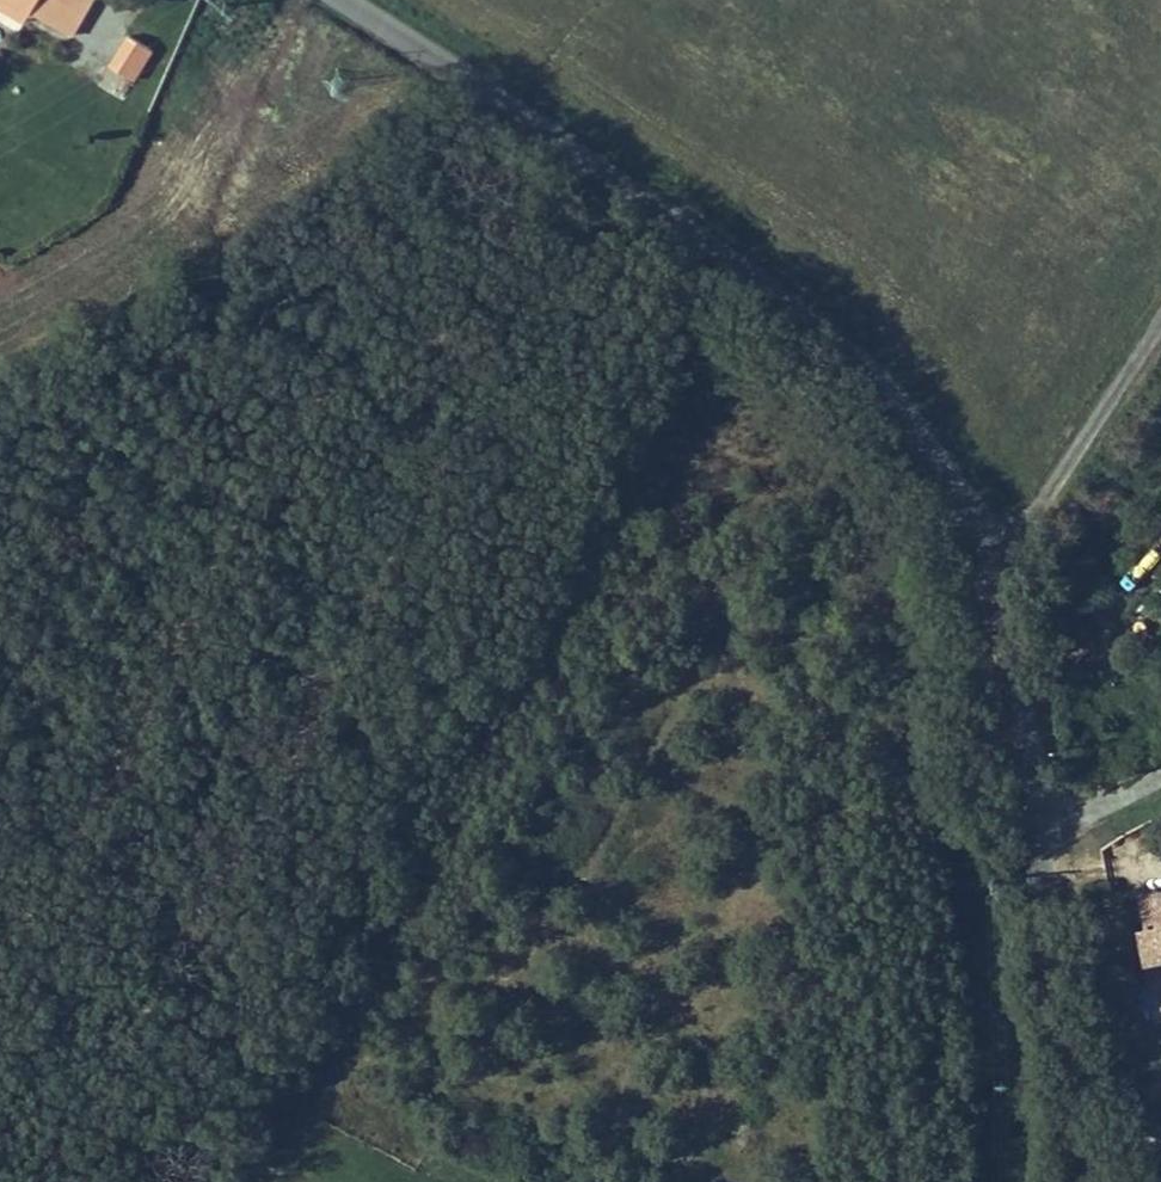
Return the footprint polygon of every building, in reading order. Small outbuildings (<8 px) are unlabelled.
[(31,11),(12,0),(0,0),(0,8),(25,22),(31,11)] [(31,11),(72,34),(91,0),(12,0),(31,11)] [(111,65),(129,77),(149,46),(144,43),(130,34),(111,65)] [(156,50),(149,46),(129,77),(136,81),(156,50)] [(1158,889),(1120,897),(1129,940),(1160,934),(1160,903),(1158,889)] [(1129,940),(1119,943),(1125,969),(1160,962),(1160,934),(1129,940)]
